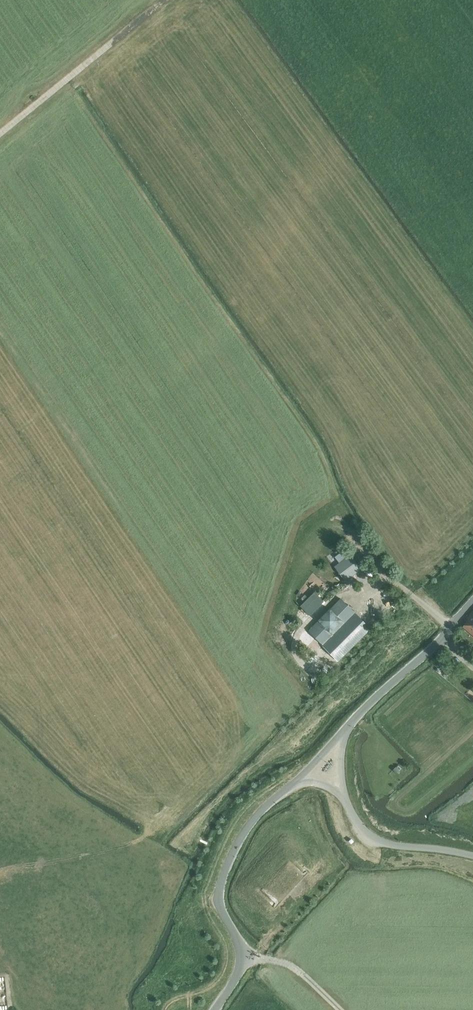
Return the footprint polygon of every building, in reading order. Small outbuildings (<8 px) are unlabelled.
[(351,556),(335,568),(344,580),(360,568),(351,556)] [(362,567),(364,571),(364,572),(369,578),(374,575),(366,564),(362,567)] [(309,599),(305,602),(301,606),(310,615),(324,602),(315,593),(309,599)] [(319,632),(314,637),(338,661),(370,628),(342,599),(331,610),(330,609),(318,621),(319,622),(315,627),(319,632)] [(472,635),(472,611),(467,618),(468,619),(463,626),(472,635)]
